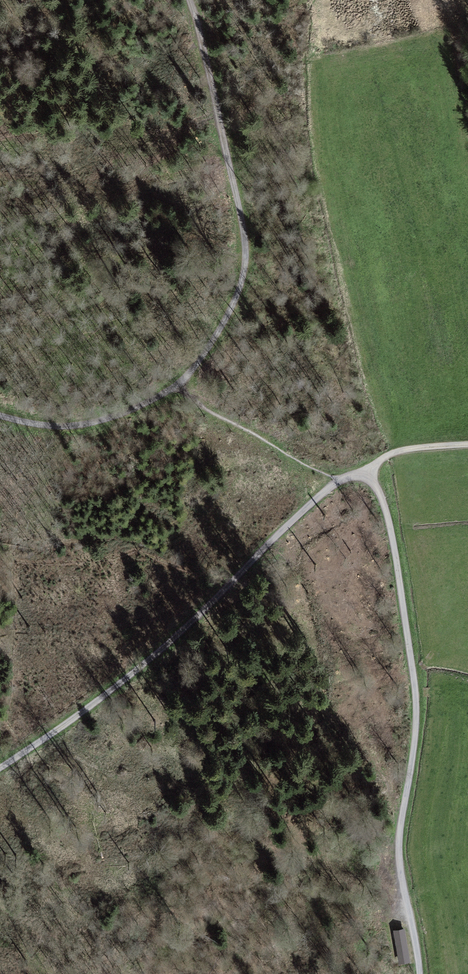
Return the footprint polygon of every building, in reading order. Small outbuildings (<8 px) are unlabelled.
[(410,965),(403,926),(396,927),(401,965),(410,965)]
